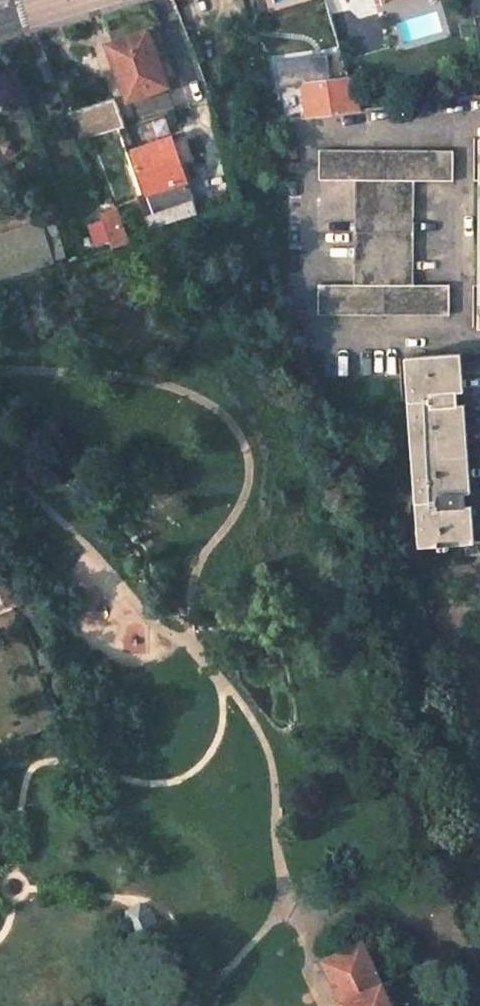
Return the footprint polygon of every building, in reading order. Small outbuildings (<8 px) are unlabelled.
[(148,29),(108,43),(129,100),(169,85),(148,29)] [(350,80),(298,87),(307,118),(358,112),(350,80)] [(115,98),(66,113),(76,140),(125,125),(115,98)] [(171,139),(132,151),(147,193),(141,195),(152,228),(196,215),(171,139)] [(454,152),(319,151),(318,182),(356,182),(354,285),(317,284),(317,313),(450,314),(450,285),(414,285),(416,182),(454,182),(454,152)] [(117,236),(120,246),(135,241),(123,208),(90,220),(99,243),(117,236)] [(0,235),(0,275),(26,267),(15,231),(0,235)] [(454,354),(405,358),(420,548),(439,546),(440,550),(449,549),(449,545),(469,543),(466,507),(457,402),(454,354)] [(19,605),(10,579),(0,583),(0,613),(19,605)] [(345,1005),(457,1005),(432,955),(392,974),(373,935),(323,960),(345,1005)]
